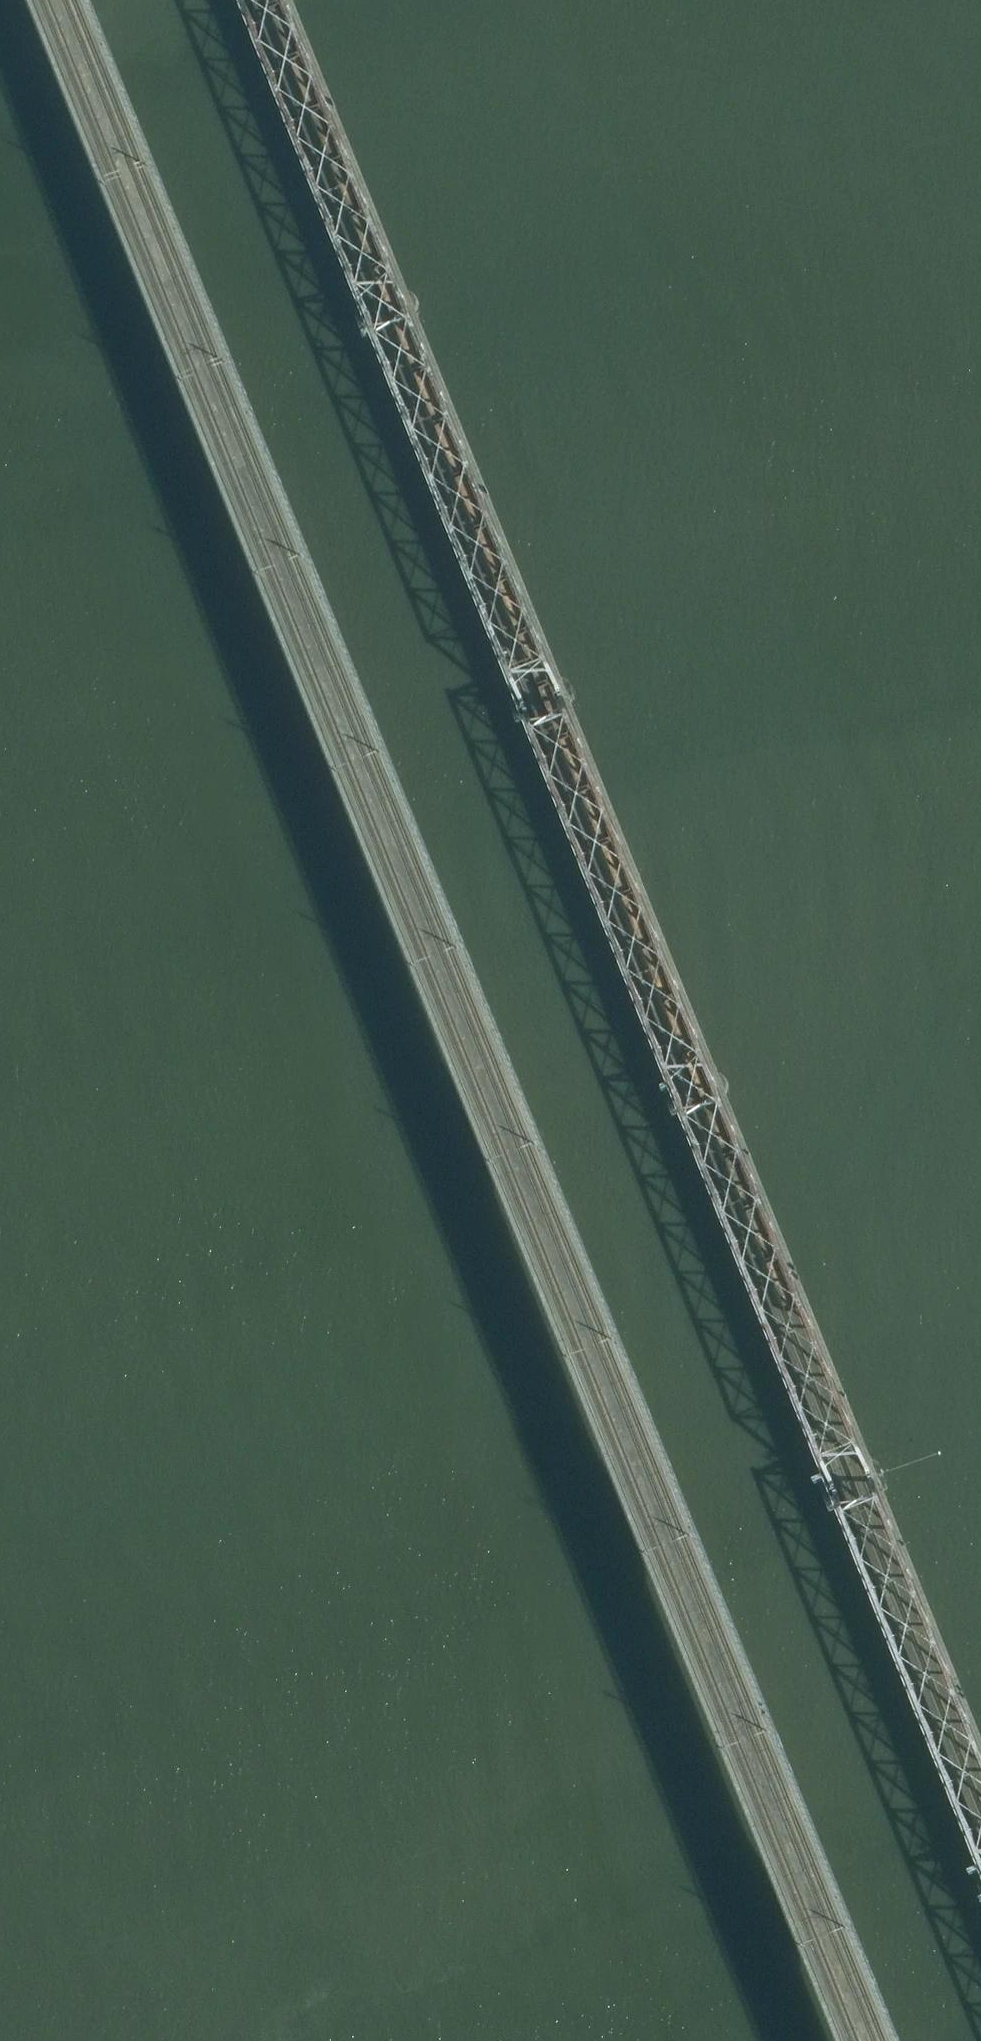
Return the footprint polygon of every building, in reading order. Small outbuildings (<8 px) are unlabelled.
[(49,9),(67,2),(66,0),(46,0),(49,9)]
